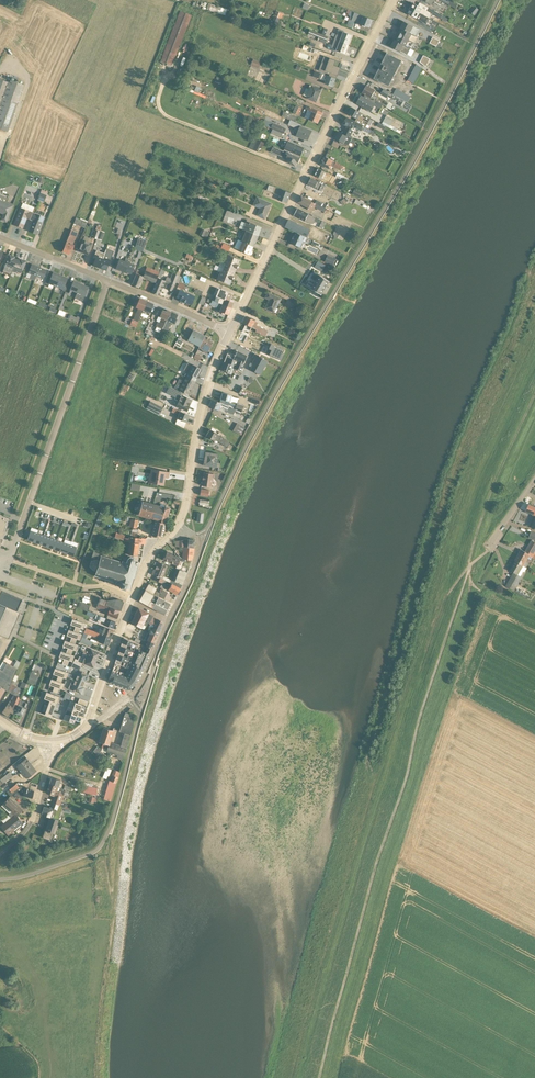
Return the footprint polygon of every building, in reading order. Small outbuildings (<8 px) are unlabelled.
[(450,0),(440,0),(456,9),(458,4),(450,0)] [(418,6),(413,4),(410,8),(429,18),(431,14),(427,12),(429,8),(420,3),(418,6)] [(202,5),(201,9),(216,13),(218,7),(208,4),(207,6),(205,5),(204,5),(202,5)] [(410,8),(408,13),(426,25),(430,19),(410,8)] [(432,14),(441,19),(442,16),(429,8),(427,12),(431,14),(432,14)] [(370,28),(373,20),(348,10),(347,13),(349,14),(348,16),(350,16),(346,26),(353,29),(355,22),(360,24),(359,25),(365,27),(365,26),(370,28)] [(162,64),(170,68),(172,64),(191,16),(191,15),(179,11),(159,61),(159,62),(162,64)] [(415,44),(416,43),(418,38),(416,37),(420,30),(404,22),(403,22),(400,28),(402,29),(400,33),(401,33),(399,36),(415,44)] [(324,28),(322,35),(328,38),(331,31),(324,28)] [(344,31),(338,29),(334,40),(348,45),(352,36),(343,32),(344,31)] [(328,38),(310,30),(309,34),(318,38),(317,40),(326,44),(328,38)] [(398,37),(396,41),(412,50),(415,44),(399,36),(398,38),(398,37)] [(433,36),(430,43),(437,46),(440,39),(433,36)] [(327,48),(328,49),(330,50),(336,52),(336,51),(345,54),(348,45),(334,40),(332,45),(329,44),(328,45),(327,48)] [(407,55),(410,49),(394,40),(390,47),(407,55)] [(387,53),(374,79),(389,86),(402,61),(387,53)] [(420,62),(426,67),(430,59),(423,55),(420,62)] [(322,63),(320,71),(330,75),(329,76),(336,79),(337,76),(338,76),(341,68),(339,67),(341,63),(331,59),(328,66),(322,63)] [(251,66),(258,69),(261,63),(253,60),(251,66)] [(416,64),(407,80),(413,84),(422,69),(416,64)] [(315,71),(313,77),(325,81),(324,84),(333,87),(336,79),(329,76),(315,71)] [(22,84),(7,79),(6,81),(0,79),(0,128),(7,130),(22,84)] [(205,97),(206,95),(198,92),(200,87),(196,85),(193,93),(205,97)] [(303,95),(307,97),(312,86),(310,85),(308,89),(306,88),(303,95)] [(312,85),(307,99),(316,103),(322,90),(312,85)] [(385,100),(388,96),(395,101),(395,100),(398,101),(400,101),(398,105),(403,108),(404,108),(406,102),(384,89),(383,89),(381,94),(375,91),(375,90),(367,85),(362,93),(390,109),(393,105),(385,100)] [(411,97),(396,89),(393,94),(407,103),(411,97)] [(296,101),(302,104),(304,101),(291,95),(290,98),(296,100),(296,101)] [(361,95),(356,103),(371,112),(374,105),(380,109),(383,104),(365,95),(364,97),(361,95)] [(264,102),(281,110),(284,103),(267,96),(264,102)] [(296,106),(293,112),(299,115),(302,108),(296,106)] [(323,113),(307,106),(305,109),(308,110),(304,117),(309,119),(309,120),(318,124),(323,113)] [(352,107),(348,114),(357,119),(355,121),(366,127),(370,119),(352,107)] [(295,122),(297,118),(289,113),(288,113),(289,112),(287,111),(286,112),(284,111),(282,116),(295,122)] [(390,125),(394,118),(387,115),(383,124),(393,128),(394,127),(390,125)] [(305,138),(308,139),(312,131),(311,131),(301,126),(301,125),(295,122),(282,116),(281,116),(280,120),(285,123),(284,123),(293,127),(292,130),(298,133),(296,136),(304,140),(305,138)] [(374,135),(375,133),(371,131),(371,130),(347,117),(343,124),(347,126),(343,133),(350,137),(353,131),(354,131),(356,128),(361,131),(362,130),(374,135)] [(286,129),(265,120),(263,125),(284,134),(286,129)] [(339,132),(335,139),(340,141),(339,142),(343,145),(344,143),(348,146),(350,142),(354,144),(355,143),(358,144),(359,143),(350,137),(339,132)] [(254,138),(249,147),(260,153),(265,143),(254,138)] [(301,157),(304,148),(288,142),(285,150),(301,157)] [(294,162),(302,166),(305,160),(292,153),(280,148),(280,149),(273,146),(271,152),(284,158),(285,155),(290,157),(295,160),(294,162)] [(324,156),(320,164),(323,166),(328,169),(330,169),(332,166),(342,171),(345,167),(324,156)] [(318,168),(315,175),(326,181),(328,178),(335,181),(337,184),(342,180),(318,168)] [(346,182),(348,178),(338,173),(336,177),(346,182)] [(311,178),(307,185),(322,192),(326,184),(319,180),(318,181),(311,178)] [(41,189),(37,199),(43,202),(47,191),(41,189)] [(277,200),(287,203),(290,193),(280,189),(279,193),(280,193),(277,200)] [(6,222),(12,205),(13,204),(6,201),(8,198),(0,195),(0,213),(3,214),(1,220),(6,222)] [(272,204),(256,196),(252,205),(259,209),(256,215),(265,220),(272,204)] [(323,213),(326,214),(328,210),(301,196),(298,202),(308,208),(308,209),(312,212),(315,207),(323,212),(323,213)] [(317,200),(315,203),(325,208),(327,205),(317,200)] [(29,220),(32,212),(34,207),(22,202),(20,208),(13,225),(22,229),(26,218),(29,220)] [(298,208),(294,216),(305,222),(305,221),(313,225),(314,221),(317,222),(319,219),(312,215),(312,216),(309,214),(298,208)] [(92,210),(87,221),(90,222),(95,211),(92,210)] [(32,212),(29,220),(32,221),(28,231),(37,235),(44,217),(32,212)] [(76,218),(73,223),(84,228),(87,221),(80,218),(79,219),(76,218)] [(295,232),(307,237),(310,230),(311,230),(289,220),(285,227),(295,232)] [(245,222),(242,230),(258,236),(261,227),(249,223),(248,224),(245,222)] [(96,229),(95,229),(93,235),(92,237),(90,238),(84,236),(82,240),(82,239),(78,251),(87,255),(88,255),(92,243),(91,242),(93,238),(96,239),(97,235),(101,226),(98,225),(97,225),(96,229)] [(209,232),(201,229),(198,235),(206,238),(209,232)] [(73,244),(77,233),(71,230),(70,230),(62,252),(68,254),(70,250),(72,250),(74,245),(73,244)] [(258,236),(243,230),(242,234),(242,235),(243,235),(241,241),(252,247),(254,243),(255,243),(258,236)] [(295,232),(290,243),(292,243),(291,244),(295,246),(295,245),(300,248),(303,241),(305,242),(308,238),(307,237),(295,232)] [(146,241),(137,238),(135,245),(143,248),(146,241)] [(237,250),(248,256),(249,255),(251,255),(252,253),(251,252),(251,251),(253,247),(237,239),(233,247),(237,249),(236,250),(237,250)] [(216,245),(215,247),(221,249),(228,251),(230,246),(223,243),(220,242),(218,245),(216,245)] [(110,260),(113,251),(105,249),(98,268),(106,270),(107,265),(109,266),(111,260),(110,260)] [(94,260),(92,266),(98,268),(104,253),(96,251),(94,255),(92,260),(94,260)] [(234,272),(239,260),(226,255),(223,263),(220,261),(218,266),(234,272)] [(328,255),(325,262),(332,266),(333,265),(336,267),(339,261),(335,259),(336,259),(328,255)] [(14,257),(10,256),(10,257),(8,256),(4,268),(12,271),(16,260),(13,259),(14,257)] [(126,262),(119,259),(115,268),(119,270),(119,271),(123,272),(126,262)] [(12,271),(15,272),(16,271),(21,272),(24,263),(23,262),(24,261),(20,260),(19,261),(16,260),(12,271)] [(319,260),(316,267),(323,270),(326,263),(319,260)] [(131,274),(134,265),(126,262),(123,272),(126,273),(126,272),(131,274)] [(39,267),(31,264),(27,273),(30,274),(29,279),(34,281),(39,267)] [(234,272),(218,266),(216,270),(219,271),(216,279),(229,285),(234,272)] [(46,270),(39,267),(36,277),(42,279),(46,270)] [(136,270),(131,285),(138,287),(142,278),(155,282),(159,269),(155,267),(154,270),(146,267),(144,273),(136,270)] [(55,286),(59,275),(52,273),(50,278),(47,277),(45,283),(48,285),(48,283),(55,286)] [(166,277),(165,281),(174,284),(175,283),(178,284),(181,277),(172,273),(170,278),(166,277)] [(317,279),(315,283),(325,289),(330,281),(316,273),(314,276),(317,279)] [(65,283),(67,278),(59,275),(55,286),(62,289),(62,290),(65,292),(68,285),(65,283)] [(167,289),(171,291),(174,284),(157,277),(151,293),(158,296),(164,282),(168,284),(167,289)] [(322,295),(325,289),(315,283),(305,277),(301,282),(322,295)] [(72,282),(69,290),(76,293),(80,284),(75,282),(75,283),(72,282)] [(86,287),(86,286),(80,284),(74,298),(79,300),(80,298),(83,299),(88,288),(86,287)] [(232,294),(218,288),(218,289),(216,288),(213,295),(215,296),(213,300),(231,308),(233,303),(229,301),(232,294)] [(179,290),(176,297),(179,299),(179,301),(185,304),(186,303),(190,305),(194,296),(179,290)] [(265,308),(274,312),(280,299),(267,293),(265,298),(269,300),(265,308)] [(138,319),(146,301),(139,298),(135,307),(137,309),(132,320),(126,317),(124,322),(134,328),(138,319)] [(207,298),(206,301),(209,302),(208,305),(216,308),(217,306),(220,308),(219,312),(223,314),(224,313),(228,314),(231,308),(207,298)] [(153,304),(146,301),(141,312),(148,315),(153,304)] [(161,328),(170,312),(166,310),(165,311),(162,310),(161,310),(159,317),(157,316),(155,321),(157,322),(155,326),(156,326),(154,331),(158,333),(160,329),(161,328)] [(161,328),(166,331),(170,322),(174,324),(176,320),(175,319),(177,315),(170,312),(161,328)] [(259,323),(245,316),(241,322),(254,329),(253,331),(265,337),(268,331),(257,326),(259,323)] [(259,336),(260,334),(253,331),(254,329),(241,322),(236,333),(243,336),(246,330),(259,336)] [(192,331),(187,341),(198,347),(204,336),(200,334),(199,335),(192,331)] [(202,351),(206,353),(212,342),(209,340),(210,339),(204,336),(198,348),(203,350),(202,351)] [(183,342),(177,339),(174,345),(180,348),(183,342)] [(281,358),(286,347),(271,341),(269,346),(267,346),(264,352),(268,354),(269,352),(281,358)] [(234,368),(240,372),(244,364),(242,363),(246,356),(236,351),(232,359),(237,361),(234,368)] [(230,376),(233,368),(236,361),(232,359),(234,355),(228,352),(227,352),(223,362),(220,369),(224,371),(223,372),(230,376)] [(267,361),(254,354),(251,358),(253,359),(251,364),(252,364),(249,369),(259,375),(267,361)] [(187,373),(185,377),(195,382),(201,370),(186,363),(182,371),(187,373)] [(174,376),(170,384),(178,389),(178,390),(187,395),(195,382),(185,377),(182,375),(182,377),(184,378),(183,381),(178,378),(174,376)] [(182,393),(168,386),(165,393),(175,397),(174,399),(178,401),(176,406),(186,411),(188,406),(191,400),(181,395),(182,393)] [(240,386),(236,392),(241,395),(245,389),(240,386)] [(231,395),(221,392),(220,399),(219,402),(235,409),(234,410),(234,411),(240,413),(245,416),(247,407),(243,405),(236,403),(229,401),(231,395)] [(211,399),(208,406),(213,408),(212,409),(217,411),(218,409),(224,412),(224,411),(232,415),(235,409),(219,402),(211,399)] [(162,407),(150,401),(147,406),(160,413),(162,407)] [(185,422),(188,415),(179,411),(180,411),(171,407),(171,409),(172,409),(171,412),(177,415),(176,418),(176,419),(175,423),(183,428),(185,422)] [(244,427),(236,423),(232,430),(240,435),(244,427)] [(209,429),(205,435),(214,441),(215,440),(226,447),(227,447),(229,449),(232,446),(229,444),(230,442),(209,429)] [(218,454),(205,452),(203,465),(215,467),(218,454)] [(147,482),(163,485),(164,476),(168,477),(169,472),(151,469),(150,473),(149,473),(147,482)] [(203,472),(201,485),(210,487),(212,474),(203,472)] [(199,505),(208,508),(209,501),(199,499),(199,505)] [(152,503),(142,500),(138,515),(148,518),(152,503)] [(152,503),(148,518),(164,523),(169,507),(165,506),(164,506),(152,503)] [(529,505),(526,511),(534,515),(534,508),(529,505)] [(4,533),(5,532),(5,531),(1,530),(3,526),(6,527),(7,524),(9,518),(1,515),(0,514),(0,542),(1,538),(3,533),(4,533)] [(124,537),(124,541),(128,541),(127,554),(137,555),(138,543),(144,544),(145,538),(140,537),(140,538),(137,537),(138,528),(137,528),(138,520),(130,519),(129,527),(133,528),(132,530),(129,529),(128,538),(124,537)] [(164,523),(154,520),(151,535),(161,537),(164,523)] [(33,542),(37,533),(30,530),(27,537),(26,539),(31,541),(33,542)] [(37,533),(33,542),(38,543),(40,544),(43,535),(37,533)] [(43,535),(40,544),(42,545),(46,546),(50,537),(43,535)] [(50,537),(46,546),(53,549),(56,540),(50,537)] [(175,541),(174,546),(193,548),(194,540),(187,539),(175,541)] [(56,540),(53,549),(59,551),(60,551),(63,542),(56,540)] [(532,540),(525,550),(521,549),(514,561),(524,566),(530,556),(534,559),(534,553),(534,552),(534,542),(532,540)] [(63,542),(60,551),(62,552),(66,554),(69,544),(63,542)] [(69,544),(66,554),(67,554),(73,556),(74,553),(76,547),(69,544)] [(182,547),(181,558),(191,560),(193,555),(193,548),(182,547)] [(172,553),(166,551),(165,555),(164,554),(162,560),(176,565),(175,568),(180,570),(185,559),(181,558),(181,557),(175,555),(174,556),(171,555),(172,553)] [(94,552),(89,566),(92,569),(95,571),(94,575),(94,574),(93,576),(102,578),(101,581),(102,582),(102,581),(105,582),(106,583),(107,580),(114,582),(114,585),(115,585),(118,586),(118,587),(125,589),(125,588),(128,589),(129,589),(129,590),(138,562),(134,560),(133,557),(129,556),(127,558),(123,556),(121,561),(100,555),(99,555),(100,553),(94,552)] [(153,569),(151,574),(162,578),(167,565),(157,561),(156,566),(155,568),(154,569),(153,569)] [(514,591),(516,588),(519,583),(522,577),(518,575),(523,566),(515,561),(510,570),(513,572),(510,578),(508,583),(506,586),(514,591)] [(181,584),(182,584),(186,573),(186,572),(178,569),(176,576),(174,575),(172,579),(163,576),(161,579),(180,587),(181,584)] [(166,581),(156,576),(154,580),(161,583),(159,587),(162,588),(166,581)] [(167,589),(176,594),(180,587),(171,583),(167,589)] [(162,589),(162,588),(158,586),(157,588),(159,589),(158,592),(155,590),(156,588),(148,584),(142,593),(141,593),(137,599),(138,600),(152,608),(158,597),(159,595),(162,589)] [(171,595),(162,589),(159,595),(168,601),(171,595)] [(526,598),(528,595),(517,589),(516,592),(526,598)] [(152,608),(164,614),(170,604),(158,597),(152,608)] [(98,602),(119,610),(118,610),(121,601),(122,601),(122,600),(118,599),(117,599),(106,600),(99,598),(98,602)] [(71,605),(87,611),(89,605),(73,599),(71,605)] [(119,610),(98,602),(96,608),(103,610),(102,612),(107,614),(106,614),(115,618),(116,618),(119,610)] [(8,639),(20,612),(0,604),(0,635),(8,639)] [(143,619),(145,620),(148,613),(138,608),(135,612),(144,617),(143,619)] [(115,621),(87,611),(86,614),(97,619),(96,622),(102,625),(103,622),(103,624),(112,628),(115,621)] [(135,615),(131,622),(143,630),(145,626),(146,626),(148,622),(135,615)] [(161,621),(152,616),(148,623),(149,623),(147,630),(148,630),(148,632),(148,633),(149,633),(156,636),(160,628),(161,622),(161,621)] [(70,625),(80,628),(83,629),(85,623),(72,619),(70,625)] [(68,630),(78,633),(80,628),(70,625),(68,630)] [(97,632),(110,636),(113,630),(102,626),(101,625),(100,628),(99,627),(97,632)] [(98,641),(107,645),(110,636),(97,632),(85,628),(83,632),(82,632),(80,637),(81,637),(79,641),(90,646),(92,641),(86,639),(88,634),(97,637),(99,637),(98,641)] [(66,635),(76,639),(79,640),(81,634),(78,633),(68,630),(66,635)] [(154,643),(156,636),(149,633),(149,634),(148,634),(146,640),(154,643)] [(65,640),(75,644),(76,639),(66,635),(65,640)] [(135,643),(123,637),(121,642),(133,648),(135,643)] [(63,646),(72,649),(74,650),(75,650),(77,645),(75,644),(65,640),(63,646)] [(149,654),(154,643),(146,640),(143,651),(149,654)] [(82,653),(96,659),(99,652),(85,646),(81,645),(79,650),(81,650),(83,651),(82,653)] [(61,651),(71,655),(72,652),(72,649),(63,646),(62,647),(61,651)] [(118,651),(132,657),(133,651),(120,646),(118,651)] [(133,648),(132,656),(144,661),(146,656),(148,657),(149,654),(133,648)] [(59,657),(68,660),(69,660),(71,661),(73,656),(71,655),(61,651),(59,655),(59,657)] [(73,662),(78,665),(80,666),(82,662),(93,667),(96,659),(82,653),(81,657),(79,656),(77,659),(74,658),(73,662)] [(117,654),(116,659),(127,664),(128,662),(129,663),(130,660),(117,654)] [(144,661),(132,656),(132,658),(129,663),(143,670),(144,666),(142,665),(144,661)] [(68,660),(59,657),(57,662),(66,665),(68,660)] [(17,668),(13,666),(6,662),(6,663),(2,670),(0,669),(0,686),(7,691),(17,668)] [(116,670),(118,664),(115,662),(112,669),(112,671),(126,677),(132,665),(128,662),(125,667),(127,669),(125,673),(116,670)] [(141,673),(143,670),(132,665),(129,673),(131,674),(130,677),(137,681),(141,673)] [(53,674),(66,678),(68,672),(55,668),(53,672),(53,674)] [(27,681),(35,684),(37,679),(36,679),(39,672),(32,669),(27,681)] [(74,680),(83,683),(84,680),(85,681),(88,674),(78,670),(76,676),(68,673),(68,674),(67,676),(72,678),(74,680)] [(130,688),(137,681),(130,677),(131,674),(129,673),(126,677),(111,671),(107,681),(120,686),(120,687),(121,687),(122,687),(127,689),(130,688)] [(51,679),(64,683),(66,678),(53,674),(52,676),(51,679)] [(21,681),(19,686),(24,688),(28,677),(26,675),(23,682),(21,681)] [(74,680),(72,678),(68,688),(70,689),(80,694),(83,687),(82,687),(83,683),(74,680)] [(50,681),(49,685),(47,690),(49,690),(58,693),(59,689),(62,690),(62,689),(64,683),(51,679),(50,681)] [(13,714),(23,690),(10,683),(7,691),(14,695),(11,700),(10,699),(1,712),(8,717),(11,713),(13,714)] [(56,703),(61,705),(63,698),(46,692),(43,698),(49,700),(56,703)] [(83,712),(86,706),(87,701),(71,695),(62,720),(74,723),(76,715),(82,717),(83,712)] [(49,700),(43,698),(42,702),(39,712),(44,714),(51,716),(56,718),(59,711),(61,705),(56,703),(49,700)] [(19,699),(14,712),(22,716),(28,702),(27,701),(27,703),(19,699)] [(133,718),(134,715),(125,712),(119,731),(124,732),(120,745),(110,741),(113,730),(103,727),(98,741),(102,743),(101,747),(101,749),(97,745),(92,750),(97,754),(100,750),(105,752),(105,751),(116,755),(116,757),(120,759),(123,756),(133,724),(133,723),(134,719),(133,718)] [(21,772),(31,764),(26,758),(16,765),(15,766),(21,772)] [(31,764),(21,772),(19,774),(22,778),(24,776),(25,777),(27,778),(36,770),(31,764)] [(106,766),(102,777),(106,778),(107,775),(108,776),(111,768),(106,766)] [(119,771),(113,769),(111,774),(112,774),(110,780),(115,782),(119,771)] [(12,775),(9,771),(0,778),(0,785),(12,775)] [(51,777),(49,783),(70,790),(71,787),(59,782),(60,780),(51,777)] [(115,782),(108,779),(102,799),(109,800),(110,800),(115,782)] [(83,782),(83,784),(82,784),(80,791),(95,795),(96,795),(97,787),(91,786),(92,784),(92,783),(83,782)] [(15,791),(22,796),(22,795),(26,796),(26,798),(30,801),(33,790),(29,789),(30,788),(22,786),(21,789),(19,788),(15,783),(8,789),(11,792),(14,790),(15,791)] [(61,806),(64,807),(65,802),(61,801),(63,795),(65,789),(49,783),(45,792),(50,794),(50,795),(54,796),(52,802),(61,805),(61,806)] [(3,803),(1,805),(9,813),(11,811),(15,814),(17,815),(22,810),(16,803),(9,797),(2,803),(3,803)] [(69,813),(70,809),(61,806),(61,805),(52,802),(50,806),(49,806),(49,807),(43,806),(40,814),(49,817),(58,820),(61,811),(69,813)] [(0,819),(0,821),(1,820),(3,823),(0,825),(8,835),(14,830),(13,829),(22,822),(17,815),(15,814),(11,811),(9,813),(8,814),(7,814),(1,819),(0,819)] [(57,824),(58,820),(49,817),(45,830),(44,829),(42,837),(51,840),(52,840),(58,824),(57,824)]
